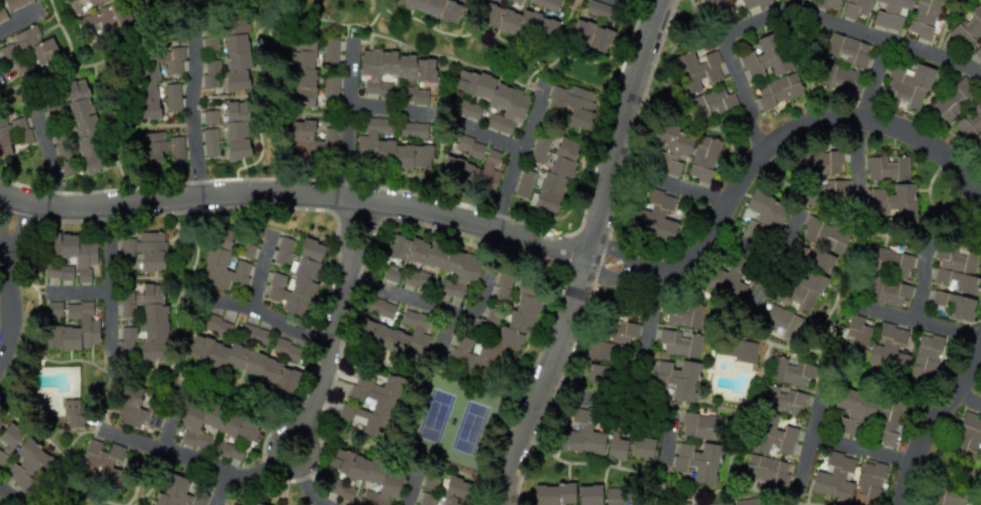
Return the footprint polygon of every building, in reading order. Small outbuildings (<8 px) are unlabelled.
[(34,0),(3,0),(9,12),(34,0)] [(122,0),(64,0),(71,17),(78,14),(87,38),(130,21),(122,0)] [(464,3),(455,0),(386,0),(386,1),(457,24),(464,3)] [(556,12),(560,0),(531,0),(529,4),(556,12)] [(618,9),(591,0),(588,0),(583,14),(613,24),(618,9)] [(727,0),(706,0),(714,23),(733,16),(727,0)] [(745,11),(772,2),(771,0),(741,0),(745,11)] [(841,0),(815,0),(813,5),(837,13),(841,0)] [(844,18),(869,18),(869,0),(844,0),(844,18)] [(902,33),(911,0),(877,0),(871,24),(902,33)] [(480,21),(552,42),(558,21),(540,16),(540,14),(521,8),(520,12),(485,2),(480,21)] [(977,4),(948,32),(964,49),(980,33),(980,7),(977,4)] [(251,68),(245,16),(221,19),(229,91),(249,89),(246,69),(251,68)] [(606,51),(612,29),(574,19),(568,41),(606,51)] [(15,42),(0,48),(0,52),(3,59),(30,48),(37,65),(59,55),(51,37),(42,41),(36,25),(12,35),(15,42)] [(824,58),(865,67),(871,43),(830,34),(824,58)] [(315,38),(294,36),(289,106),(313,108),(316,69),(313,68),(315,38)] [(216,37),(204,37),(204,51),(216,51),(216,37)] [(338,40),(324,39),(322,66),(336,66),(338,40)] [(972,51),(980,65),(980,45),(972,51)] [(159,118),(155,81),(159,80),(157,62),(165,62),(166,75),(184,73),(180,47),(146,51),(147,61),(131,63),(138,120),(159,118)] [(433,81),(435,56),(360,50),(359,75),(365,75),(363,94),(390,96),(391,82),(379,81),(379,77),(433,81)] [(691,51),(670,58),(684,97),(701,91),(700,85),(721,78),(716,65),(721,63),(716,50),(694,58),(691,51)] [(218,88),(217,60),(202,60),(203,88),(218,88)] [(815,85),(858,95),(863,72),(820,62),(815,85)] [(880,101),(920,112),(932,69),(914,63),(912,72),(890,66),(880,101)] [(510,134),(514,123),(520,124),(530,92),(458,70),(452,89),(488,100),(480,125),(510,134)] [(803,92),(794,71),(754,88),(763,109),(803,92)] [(945,124),(978,93),(962,77),(929,108),(945,124)] [(79,159),(60,163),(62,174),(83,170),(84,174),(104,170),(85,79),(63,83),(79,159)] [(165,84),(166,111),(180,111),(179,84),(165,84)] [(586,130),(596,92),(569,85),(568,89),(551,85),(546,103),(569,109),(565,125),(586,130)] [(732,92),(726,95),(722,87),(688,99),(696,120),(737,104),(732,92)] [(402,103),(427,103),(428,89),(402,88),(402,103)] [(481,106),(459,100),(455,114),(478,120),(481,106)] [(952,125),(979,156),(980,155),(980,100),(952,125)] [(248,158),(245,101),(224,102),(227,159),(248,158)] [(217,124),(217,110),(203,111),(203,124),(217,124)] [(28,116),(5,120),(4,118),(0,119),(0,157),(11,154),(10,146),(33,141),(28,116)] [(431,145),(393,144),(393,140),(376,139),(376,132),(390,133),(390,118),(363,118),(363,135),(356,135),(355,164),(430,165),(431,145)] [(290,120),(291,153),(337,152),(336,129),(324,129),(324,140),(313,140),(313,120),(290,120)] [(681,177),(691,135),(677,132),(679,127),(656,122),(651,146),(657,148),(652,170),(681,177)] [(399,137),(427,138),(427,124),(399,123),(399,137)] [(218,157),(217,129),(202,129),(203,157),(218,157)] [(184,162),(182,130),(141,133),(143,171),(160,170),(159,151),(169,151),(170,163),(184,162)] [(721,141),(695,134),(690,151),(693,152),(686,177),(709,184),(721,141)] [(541,165),(550,139),(536,135),(528,161),(541,165)] [(454,149),(480,158),(484,145),(459,136),(454,149)] [(565,177),(569,178),(579,142),(557,136),(546,175),(537,173),(535,180),(537,181),(535,190),(532,189),(527,205),(555,213),(565,177)] [(444,155),(438,174),(493,193),(500,172),(494,170),(500,153),(487,148),(481,167),(444,155)] [(841,152),(801,151),(800,173),(841,174),(841,152)] [(907,156),(866,157),(866,181),(908,180),(907,156)] [(513,195),(527,199),(535,172),(521,168),(513,195)] [(846,181),(805,180),(805,200),(846,201),(846,181)] [(871,189),(871,220),(915,220),(914,184),(893,184),(893,195),(883,195),(883,188),(871,189)] [(677,222),(663,219),(665,211),(671,212),(676,197),(649,190),(646,202),(651,203),(649,212),(634,208),(629,230),(672,242),(677,222)] [(778,232),(789,206),(752,190),(741,216),(748,219),(742,232),(760,240),(766,227),(778,232)] [(840,255),(849,234),(808,217),(799,237),(840,255)] [(233,231),(214,226),(201,282),(246,292),(253,261),(250,261),(254,245),(240,242),(233,272),(224,269),(233,231)] [(120,236),(119,260),(127,260),(127,270),(163,270),(164,232),(133,232),(133,236),(120,236)] [(76,257),(76,283),(89,283),(89,265),(95,265),(95,234),(47,234),(47,257),(76,257)] [(481,255),(390,235),(386,257),(455,272),(453,282),(439,279),(436,292),(462,298),(465,283),(475,285),(481,255)] [(272,263),(288,266),(293,239),(278,236),(272,263)] [(325,244),(303,238),(296,262),(290,261),(287,275),(288,275),(285,286),(283,286),(285,275),(271,272),(264,298),(282,303),(280,311),(306,318),(325,244)] [(702,287),(740,301),(746,285),(738,282),(751,248),(737,243),(726,272),(710,266),(702,287)] [(974,294),(978,278),(973,277),(978,253),(937,244),(934,259),(938,260),(933,285),(974,294)] [(912,257),(872,246),(866,267),(907,278),(912,257)] [(834,257),(816,249),(809,266),(827,274),(834,257)] [(72,266),(45,265),(45,285),(58,285),(58,280),(72,281),(72,266)] [(395,283),(399,270),(388,267),(384,279),(395,283)] [(771,299),(810,315),(825,278),(809,270),(805,279),(791,273),(787,282),(780,278),(771,299)] [(494,284),(498,285),(494,299),(506,302),(514,276),(498,272),(494,284)] [(906,309),(912,287),(871,276),(865,298),(906,309)] [(493,374),(499,346),(518,350),(521,335),(531,337),(539,298),(535,297),(538,284),(518,280),(508,327),(500,326),(496,341),(473,336),(472,339),(456,335),(454,347),(449,346),(445,364),(493,374)] [(165,360),(167,304),(161,304),(162,284),(141,283),(141,292),(121,291),(120,317),(134,317),(135,304),(143,304),(142,328),(120,328),(120,339),(118,339),(117,352),(139,353),(139,359),(165,360)] [(975,300),(933,290),(930,303),(950,308),(948,317),(970,322),(975,300)] [(392,319),(396,305),(370,297),(366,311),(392,319)] [(704,304),(668,300),(665,324),(701,329),(704,304)] [(43,347),(98,348),(98,319),(91,319),(91,302),(65,302),(64,319),(79,319),(79,326),(44,326),(43,347)] [(61,302),(47,302),(47,316),(61,317),(61,302)] [(795,338),(802,316),(767,305),(760,327),(795,338)] [(409,334),(359,317),(352,338),(387,350),(387,348),(420,359),(434,319),(404,308),(399,323),(412,327),(409,334)] [(202,326),(225,336),(230,324),(207,314),(202,326)] [(844,340),(852,342),(851,346),(866,349),(872,320),(849,315),(844,340)] [(638,325),(603,319),(600,340),(635,346),(638,325)] [(869,365),(905,374),(909,355),(900,353),(905,329),(878,323),(869,365)] [(250,325),(243,324),(240,337),(265,342),(267,332),(249,329),(250,325)] [(663,354),(698,358),(701,334),(659,329),(657,343),(664,344),(663,354)] [(932,383),(942,337),(920,332),(910,378),(932,383)] [(186,354),(291,391),(299,369),(229,344),(228,346),(194,334),(186,354)] [(301,348),(276,338),(270,352),(296,362),(301,348)] [(587,357),(614,363),(618,345),(591,339),(587,357)] [(723,339),(721,355),(734,356),(733,361),(754,364),(757,343),(723,339)] [(805,378),(814,380),(817,364),(773,358),(770,381),(804,386),(805,378)] [(693,402),(698,363),(676,360),(676,363),(653,360),(649,389),(662,391),(661,398),(693,402)] [(607,387),(611,368),(589,363),(585,382),(607,387)] [(400,378),(385,373),(381,386),(370,382),(372,376),(355,371),(346,402),(341,400),(336,418),(362,426),(360,433),(382,440),(400,378)] [(113,419),(155,432),(164,404),(148,399),(146,407),(139,405),(144,389),(124,383),(113,419)] [(808,396),(767,384),(760,406),(796,417),(799,407),(804,408),(808,396)] [(904,402),(838,388),(834,407),(848,410),(846,418),(839,417),(835,433),(860,438),(864,420),(874,422),(870,442),(894,447),(904,402)] [(80,426),(79,399),(63,400),(64,427),(80,426)] [(259,417),(186,400),(176,442),(208,450),(212,432),(253,442),(259,417)] [(605,433),(591,432),(593,410),(572,408),(570,430),(560,429),(558,451),(603,455),(605,433)] [(797,429),(784,426),(783,432),(774,430),(778,415),(759,411),(750,450),(767,454),(769,444),(778,446),(776,452),(791,455),(797,429)] [(680,436),(719,441),(722,417),(683,412),(680,436)] [(980,434),(980,419),(965,412),(949,453),(971,461),(980,434)] [(9,422),(0,436),(0,467),(22,431),(9,422)] [(608,458),(625,459),(626,440),(617,439),(618,430),(610,429),(608,458)] [(651,461),(655,441),(633,436),(629,456),(651,461)] [(14,454),(22,458),(18,466),(11,462),(2,478),(32,494),(53,455),(23,438),(14,454)] [(76,473),(120,487),(124,472),(111,468),(113,459),(120,461),(124,447),(110,443),(107,453),(98,450),(101,442),(87,438),(76,473)] [(240,462),(243,450),(218,442),(214,454),(240,462)] [(715,485),(719,445),(701,443),(700,453),(691,452),(692,445),(679,443),(678,456),(673,456),(671,470),(693,473),(692,483),(715,485)] [(389,497),(397,499),(405,468),(333,449),(327,470),(365,481),(359,504),(387,504),(389,497)] [(785,490),(792,465),(748,453),(741,478),(785,490)] [(849,502),(853,483),(849,482),(855,458),(830,453),(825,473),(815,471),(810,493),(849,502)] [(852,504),(853,504),(875,504),(886,466),(863,460),(852,504)] [(208,492),(186,486),(188,478),(168,473),(162,494),(156,492),(152,504),(203,504),(208,492)] [(351,502),(356,488),(331,479),(326,492),(351,502)] [(564,504),(574,504),(574,484),(533,484),(533,504),(564,504)] [(931,504),(934,504),(965,504),(967,490),(934,484),(931,504)] [(600,485),(578,486),(578,504),(601,504),(600,485)] [(630,489),(606,488),(605,504),(629,504),(630,489)]
